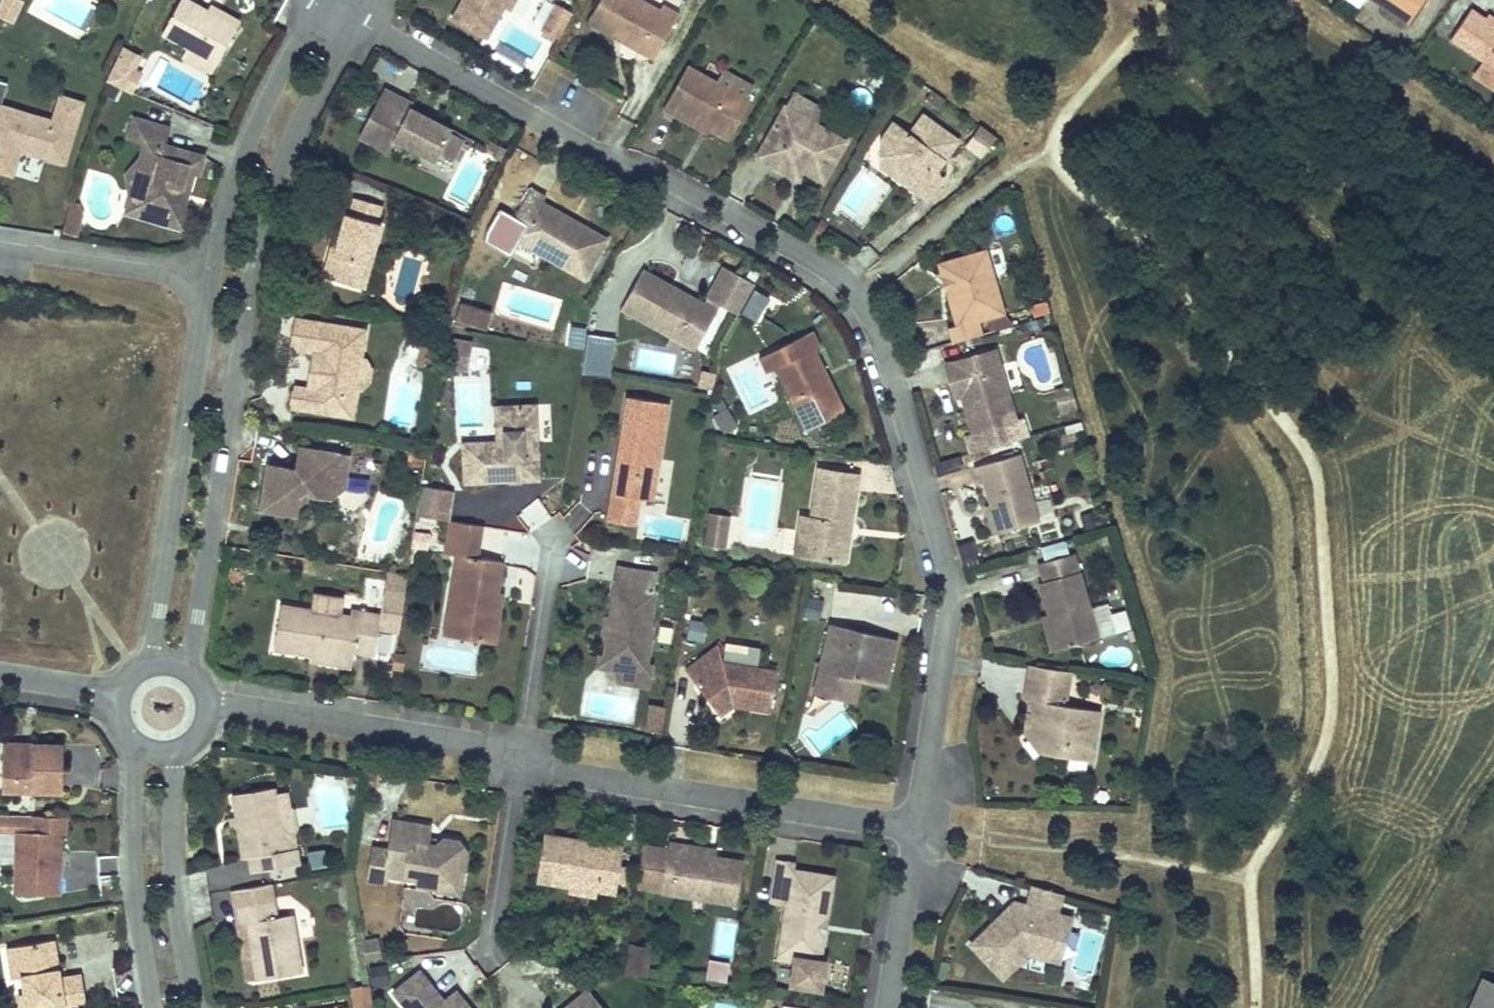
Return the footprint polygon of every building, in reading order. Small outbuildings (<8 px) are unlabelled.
[(451,22),(488,43),(513,0),(464,0),(451,22)] [(538,30),(556,39),(572,8),(556,0),(553,0),(538,30)] [(588,27),(617,42),(620,37),(626,40),(623,46),(656,64),(681,20),(663,10),(658,18),(627,0),(603,0),(588,27)] [(1410,19),(1422,0),(1380,0),(1410,19)] [(19,9),(3,2),(0,9),(0,28),(8,32),(19,9)] [(234,31),(180,3),(160,40),(185,54),(214,69),(234,31)] [(1486,60),(1493,65),(1493,21),(1472,7),(1452,38),(1486,60)] [(620,37),(617,42),(623,46),(626,40),(620,37)] [(214,69),(185,54),(180,62),(209,78),(214,69)] [(133,80),(140,67),(122,58),(111,80),(135,93),(139,86),(133,80)] [(1486,60),(1483,65),(1493,73),(1493,65),(1486,60)] [(688,72),(664,115),(683,126),(685,123),(726,146),(748,106),(688,72)] [(135,93),(111,80),(106,91),(130,103),(135,93)] [(85,99),(58,91),(50,115),(0,100),(0,173),(12,176),(19,152),(64,165),(85,99)] [(449,165),(459,147),(446,140),(448,137),(407,114),(409,109),(382,94),(355,140),(383,156),(390,144),(431,167),(436,158),(449,165)] [(945,108),(932,98),(926,107),(938,117),(945,108)] [(760,163),(788,179),(793,170),(804,176),(825,187),(846,150),(787,116),(760,163)] [(898,127),(884,147),(894,154),(881,173),(897,183),(903,176),(914,184),(909,191),(927,204),(940,185),(933,181),(957,146),(923,123),(913,137),(898,127)] [(143,146),(139,163),(153,183),(128,203),(143,222),(184,232),(189,214),(176,210),(179,198),(184,199),(189,177),(193,178),(198,159),(162,150),(166,135),(129,126),(126,141),(143,146)] [(995,145),(979,133),(965,153),(980,165),(995,145)] [(894,154),(884,147),(881,173),(894,154)] [(503,159),(490,151),(486,158),(492,162),(490,166),(497,170),(503,159)] [(153,183),(139,163),(124,178),(128,203),(153,183)] [(804,176),(793,170),(788,179),(799,185),(804,176)] [(914,184),(903,176),(897,183),(909,191),(914,184)] [(586,284),(607,245),(576,228),(572,235),(566,231),(570,225),(541,209),(544,204),(526,194),(511,222),(512,222),(529,231),(520,248),(586,284)] [(333,238),(321,283),(359,293),(376,232),(371,231),(377,209),(350,202),(344,223),(341,223),(336,238),(333,238)] [(511,222),(498,214),(483,242),(497,250),(512,222),(511,222)] [(576,228),(570,225),(566,231),(572,235),(576,228)] [(946,339),(951,356),(979,348),(974,331),(982,329),(1000,324),(982,257),(948,267),(955,294),(945,297),(956,336),(946,339)] [(955,294),(948,267),(937,270),(945,297),(955,294)] [(638,281),(616,321),(666,348),(674,335),(699,348),(717,314),(737,326),(754,295),(727,279),(706,316),(686,306),(683,311),(671,305),(674,300),(638,281)] [(686,306),(674,300),(671,305),(683,311),(686,306)] [(480,315),(461,310),(456,326),(475,331),(480,315)] [(1047,314),(1032,319),(1035,331),(1050,326),(1047,314)] [(492,318),(480,315),(475,331),(487,335),(492,318)] [(1000,324),(982,329),(987,346),(1009,339),(1000,324)] [(456,326),(454,333),(486,342),(487,335),(475,331),(456,326)] [(292,328),(287,354),(307,358),(318,360),(311,396),(301,394),(293,393),(289,416),(348,426),(363,340),(292,328)] [(583,372),(610,374),(613,334),(586,332),(583,372)] [(674,335),(666,348),(692,361),(699,348),(674,335)] [(774,374),(800,434),(840,416),(813,356),(817,355),(809,336),(775,351),(784,369),(774,374)] [(411,339),(409,353),(417,355),(413,376),(426,379),(433,344),(411,339)] [(472,355),(452,351),(451,356),(471,360),(472,355)] [(784,369),(775,351),(753,360),(762,379),(774,374),(784,369)] [(451,356),(447,380),(467,383),(471,360),(451,356)] [(967,443),(973,462),(1026,447),(1020,427),(999,356),(942,373),(947,389),(952,405),(969,400),(973,415),(966,416),(974,441),(967,443)] [(301,394),(311,396),(318,360),(307,358),(301,394)] [(713,414),(722,432),(737,424),(729,406),(713,414)] [(659,491),(669,414),(626,408),(620,450),(625,451),(624,461),(619,460),(609,532),(636,536),(639,510),(642,488),(659,491)] [(464,457),(466,491),(536,486),(530,413),(502,415),(505,453),(496,454),(464,457)] [(505,453),(502,415),(492,416),(496,454),(505,453)] [(986,490),(1000,539),(1039,528),(1018,457),(973,470),(979,492),(986,490)] [(295,480),(261,475),(254,519),(290,525),(292,504),(304,499),(310,506),(328,508),(341,498),(347,465),(298,458),(295,480)] [(799,529),(796,544),(808,547),(804,563),(838,570),(855,487),(821,481),(810,531),(799,529)] [(448,520),(453,488),(419,482),(414,514),(448,520)] [(656,512),(659,491),(642,488),(639,510),(656,512)] [(701,545),(727,548),(731,513),(705,510),(701,545)] [(436,550),(440,520),(418,517),(414,547),(436,550)] [(461,533),(449,531),(447,548),(458,549),(461,533)] [(458,549),(447,548),(445,564),(454,565),(477,568),(482,537),(461,533),(458,549)] [(793,561),(804,563),(808,547),(796,544),(793,561)] [(1042,625),(1051,657),(1095,645),(1086,615),(1071,561),(1034,571),(1040,592),(1034,594),(1042,625)] [(477,568),(454,565),(445,625),(452,627),(459,636),(457,648),(493,653),(497,626),(494,615),(496,603),(501,604),(506,573),(477,568)] [(652,603),(655,584),(618,579),(610,631),(613,631),(611,645),(607,648),(607,652),(604,668),(613,680),(619,681),(634,683),(646,674),(652,636),(650,636),(655,603),(652,603)] [(312,622),(279,617),(273,662),(310,667),(351,673),(352,663),(373,667),(377,640),(398,643),(404,606),(407,586),(388,583),(385,603),(383,602),(379,627),(350,622),(349,628),(339,626),(341,609),(314,605),(312,622)] [(819,630),(823,613),(808,609),(804,627),(819,630)] [(1086,615),(1095,645),(1115,639),(1107,609),(1086,615)] [(459,636),(452,627),(445,625),(442,645),(457,648),(459,636)] [(1042,625),(1036,626),(1045,659),(1051,657),(1042,625)] [(613,631),(610,631),(604,630),(601,647),(607,652),(607,648),(611,645),(613,631)] [(856,641),(830,634),(814,704),(854,713),(859,690),(885,696),(896,651),(864,643),(862,651),(854,649),(856,641)] [(862,651),(864,643),(856,641),(854,649),(862,651)] [(777,677),(730,670),(721,651),(687,678),(712,713),(724,705),(772,712),(777,677)] [(395,663),(393,678),(404,679),(406,665),(395,663)] [(351,673),(310,667),(309,673),(350,679),(351,673)] [(613,680),(604,668),(598,667),(597,678),(613,680)] [(651,675),(646,674),(634,683),(619,681),(617,694),(647,699),(651,675)] [(1064,680),(1024,674),(1018,714),(1029,716),(1025,745),(1045,764),(1089,770),(1097,717),(1060,711),(1064,680)] [(645,701),(640,728),(660,732),(665,704),(645,701)] [(677,752),(669,741),(663,740),(661,755),(676,758),(677,752)] [(26,753),(26,759),(0,759),(0,800),(56,801),(57,753),(26,753)] [(232,823),(240,867),(249,865),(252,884),(293,877),(291,858),(281,860),(271,804),(270,798),(240,803),(243,822),(232,823)] [(271,804),(281,860),(291,858),(288,839),(290,834),(287,815),(283,813),(281,802),(271,804)] [(243,822),(240,803),(229,805),(232,823),(243,822)] [(59,826),(24,826),(24,843),(7,843),(7,904),(58,905),(59,826)] [(383,857),(379,886),(413,890),(412,896),(431,899),(433,885),(450,888),(454,857),(448,848),(440,846),(431,852),(419,851),(421,837),(387,832),(383,857)] [(542,840),(534,888),(607,900),(616,853),(597,850),(596,857),(572,853),(573,846),(542,840)] [(306,850),(310,868),(326,865),(322,847),(306,850)] [(731,912),(738,869),(689,860),(690,851),(665,847),(663,859),(657,893),(656,898),(675,902),(701,907),(731,912)] [(383,857),(368,855),(363,891),(378,894),(379,886),(383,857)] [(663,859),(640,855),(634,889),(657,893),(663,859)] [(790,871),(774,869),(767,910),(783,912),(776,957),(791,960),(790,966),(789,969),(786,992),(816,997),(819,979),(812,978),(804,977),(811,936),(818,938),(826,883),(789,877),(790,871)] [(450,888),(433,885),(431,899),(430,905),(451,908),(454,888),(450,888)] [(1052,923),(1058,901),(1030,893),(1024,915),(1019,914),(1006,927),(997,919),(963,951),(999,989),(1045,970),(1057,926),(1052,923)] [(245,931),(255,987),(301,979),(290,922),(272,926),(269,910),(232,916),(235,932),(245,931)] [(733,956),(734,921),(714,920),(713,955),(733,956)] [(1057,926),(1045,970),(1060,973),(1072,930),(1057,926)] [(818,938),(811,936),(804,977),(812,978),(818,938)] [(372,949),(358,952),(362,973),(376,970),(372,949)] [(14,1007),(82,1007),(77,978),(60,981),(55,950),(14,957),(19,988),(11,989),(14,1007)] [(645,958),(625,955),(621,979),(641,983),(645,958)] [(709,956),(703,977),(724,982),(729,961),(709,956)] [(19,988),(14,957),(1,958),(6,990),(11,989),(19,988)] [(791,960),(776,957),(774,967),(789,969),(790,966),(791,960)] [(404,1007),(463,1007),(453,994),(436,1005),(413,971),(390,988),(404,1007)] [(1467,1007),(1493,1007),(1493,984),(1480,978),(1467,1007)] [(347,995),(349,1007),(367,1007),(364,992),(347,995)]
